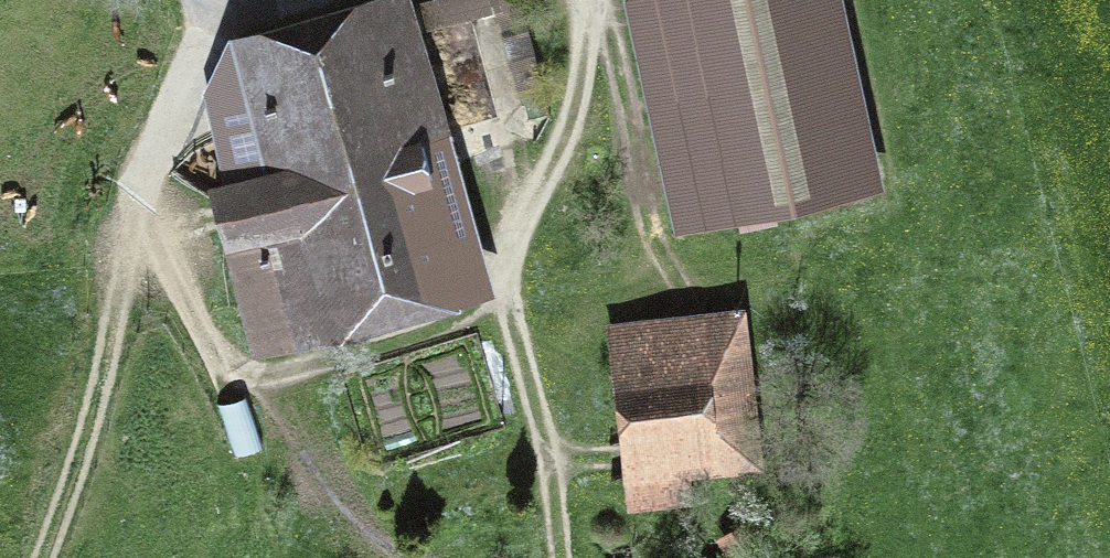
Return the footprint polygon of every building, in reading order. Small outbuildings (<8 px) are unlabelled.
[(239,35),(238,83),(207,92),(239,204),(243,202),(255,245),(232,251),(256,334),(448,280),(384,51),(415,45),(406,0),(371,0),(239,35)] [(429,25),(505,12),(503,0),(425,0),(429,25)] [(846,179),(808,0),(655,0),(701,211),(846,179)] [(640,518),(696,507),(690,477),(762,463),(735,320),(607,344),(640,518)]
